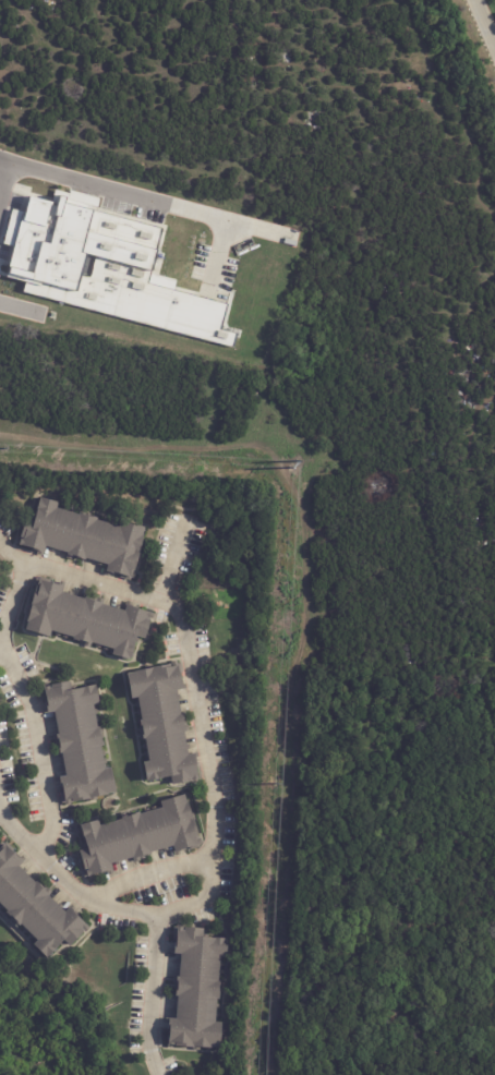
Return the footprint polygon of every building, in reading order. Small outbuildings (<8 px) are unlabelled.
[(162,226),(66,206),(68,193),(54,191),(52,202),(28,197),(24,213),(10,210),(3,244),(13,246),(6,278),(52,288),(49,305),(234,343),(235,335),(220,332),(226,303),(173,292),(175,280),(152,275),(162,226)] [(62,510),(80,516),(81,514),(86,515),(86,516),(90,517),(92,516),(99,519),(98,520),(120,527),(122,521),(146,529),(144,538),(146,538),(136,572),(134,571),(134,573),(136,573),(133,583),(122,579),(121,581),(118,580),(119,576),(111,573),(110,577),(106,575),(107,571),(106,571),(107,566),(104,565),(102,567),(98,565),(98,563),(87,559),(87,560),(79,558),(77,560),(73,559),(73,560),(67,558),(68,553),(56,549),(55,552),(50,551),(50,548),(46,547),(44,556),(38,555),(39,552),(16,545),(17,539),(24,541),(24,540),(22,539),(27,521),(35,524),(39,510),(38,510),(41,498),(60,504),(59,509),(62,510)] [(40,581),(59,587),(60,582),(65,583),(64,587),(65,587),(64,594),(86,601),(86,599),(93,600),(93,601),(99,603),(99,602),(105,603),(105,606),(126,612),(128,606),(149,612),(150,611),(155,612),(153,619),(150,619),(150,621),(153,621),(147,640),(140,639),(133,662),(114,656),(116,651),(110,649),(109,653),(106,652),(106,651),(104,650),(104,651),(98,650),(99,649),(96,648),(96,650),(84,648),(85,644),(74,642),(75,639),(69,638),(68,641),(65,640),(65,639),(63,638),(62,640),(58,638),(58,637),(56,636),(56,633),(53,632),(51,638),(27,631),(29,624),(28,624),(34,606),(33,605),(37,589),(39,581),(40,581)] [(182,673),(183,677),(182,677),(183,686),(185,686),(186,690),(184,690),(184,691),(178,692),(178,697),(180,697),(181,702),(179,702),(182,716),(185,715),(185,721),(185,722),(186,728),(188,727),(189,733),(188,733),(188,734),(185,735),(190,758),(198,757),(200,763),(197,763),(201,783),(198,783),(198,785),(193,786),(193,785),(173,788),(172,782),(166,783),(166,782),(148,785),(145,765),(150,765),(149,759),(145,760),(144,754),(148,753),(148,751),(144,752),(143,747),(147,746),(146,741),(144,742),(144,741),(140,741),(137,730),(142,729),(141,723),(143,723),(142,717),(137,717),(136,712),(141,712),(141,710),(136,711),(135,704),(140,704),(138,700),(133,702),(129,676),(136,675),(136,674),(145,672),(144,668),(156,666),(156,669),(172,666),(171,663),(178,662),(178,665),(180,665),(182,673)] [(72,687),(73,691),(86,689),(86,688),(98,686),(101,704),(96,705),(97,712),(99,711),(100,716),(98,717),(98,718),(99,717),(100,722),(99,723),(100,727),(105,727),(105,733),(104,734),(104,736),(105,736),(106,747),(104,747),(105,751),(106,750),(107,757),(106,757),(106,759),(107,759),(108,760),(106,760),(108,770),(114,769),(119,794),(110,795),(110,797),(72,805),(68,806),(67,806),(63,806),(61,793),(64,793),(64,788),(62,787),(61,783),(58,783),(57,778),(68,776),(67,771),(63,772),(62,766),(67,765),(65,760),(64,760),(64,758),(65,758),(64,754),(62,754),(61,750),(63,750),(63,748),(58,748),(57,745),(62,744),(61,742),(60,742),(60,741),(56,742),(55,737),(59,737),(59,736),(61,735),(60,728),(59,728),(58,726),(59,726),(59,722),(55,723),(53,717),(58,716),(57,712),(50,714),(50,713),(46,713),(45,709),(48,708),(47,702),(49,702),(46,688),(51,687),(52,689),(53,688),(53,686),(72,683),(72,687)] [(186,796),(189,802),(190,802),(193,812),(194,811),(196,819),(201,838),(202,837),(204,844),(202,844),(203,845),(201,845),(202,847),(178,854),(177,847),(170,848),(170,849),(166,851),(165,850),(154,854),(154,856),(136,861),(135,858),(121,862),(122,863),(118,865),(117,863),(113,865),(116,871),(114,872),(114,873),(110,874),(110,873),(90,879),(89,877),(86,878),(85,874),(88,874),(88,872),(90,872),(89,870),(87,871),(82,853),(90,849),(88,842),(86,842),(82,826),(100,821),(102,826),(124,820),(123,818),(129,817),(129,818),(137,816),(136,814),(142,812),(142,814),(165,808),(162,801),(186,795),(186,796)] [(2,911),(0,909),(1,908),(0,907),(1,905),(0,905),(0,850),(5,845),(7,843),(15,851),(14,853),(16,856),(20,858),(21,857),(22,857),(22,856),(26,860),(24,862),(25,863),(21,868),(23,870),(24,868),(28,872),(26,874),(36,884),(38,882),(47,891),(48,889),(52,893),(50,894),(52,896),(50,898),(65,913),(71,908),(81,918),(80,919),(89,929),(86,933),(84,930),(82,932),(85,934),(83,937),(84,938),(72,949),(67,943),(49,963),(39,953),(40,952),(33,945),(36,943),(29,937),(27,938),(24,934),(25,933),(23,931),(22,932),(17,928),(17,929),(14,925),(12,922),(13,920),(8,915),(9,914),(4,909),(2,911)] [(181,927),(184,927),(184,930),(186,930),(185,932),(188,932),(188,929),(207,930),(206,940),(218,941),(218,940),(231,941),(230,959),(222,958),(220,980),(225,981),(225,989),(222,989),(221,1005),(219,1005),(218,1024),(226,1025),(224,1051),(215,1050),(215,1051),(203,1050),(202,1051),(186,1050),(176,1049),(176,1050),(170,1050),(170,1044),(172,1044),(173,1031),(171,1031),(171,1026),(167,1026),(168,1020),(179,1022),(180,1015),(176,1014),(176,1010),(180,1010),(180,999),(178,999),(178,989),(176,989),(176,986),(174,986),(176,979),(182,979),(183,965),(179,965),(179,959),(183,961),(184,956),(177,956),(177,954),(172,954),(173,949),(176,950),(177,944),(179,944),(179,940),(176,940),(176,929),(179,930),(179,927),(181,927)]
